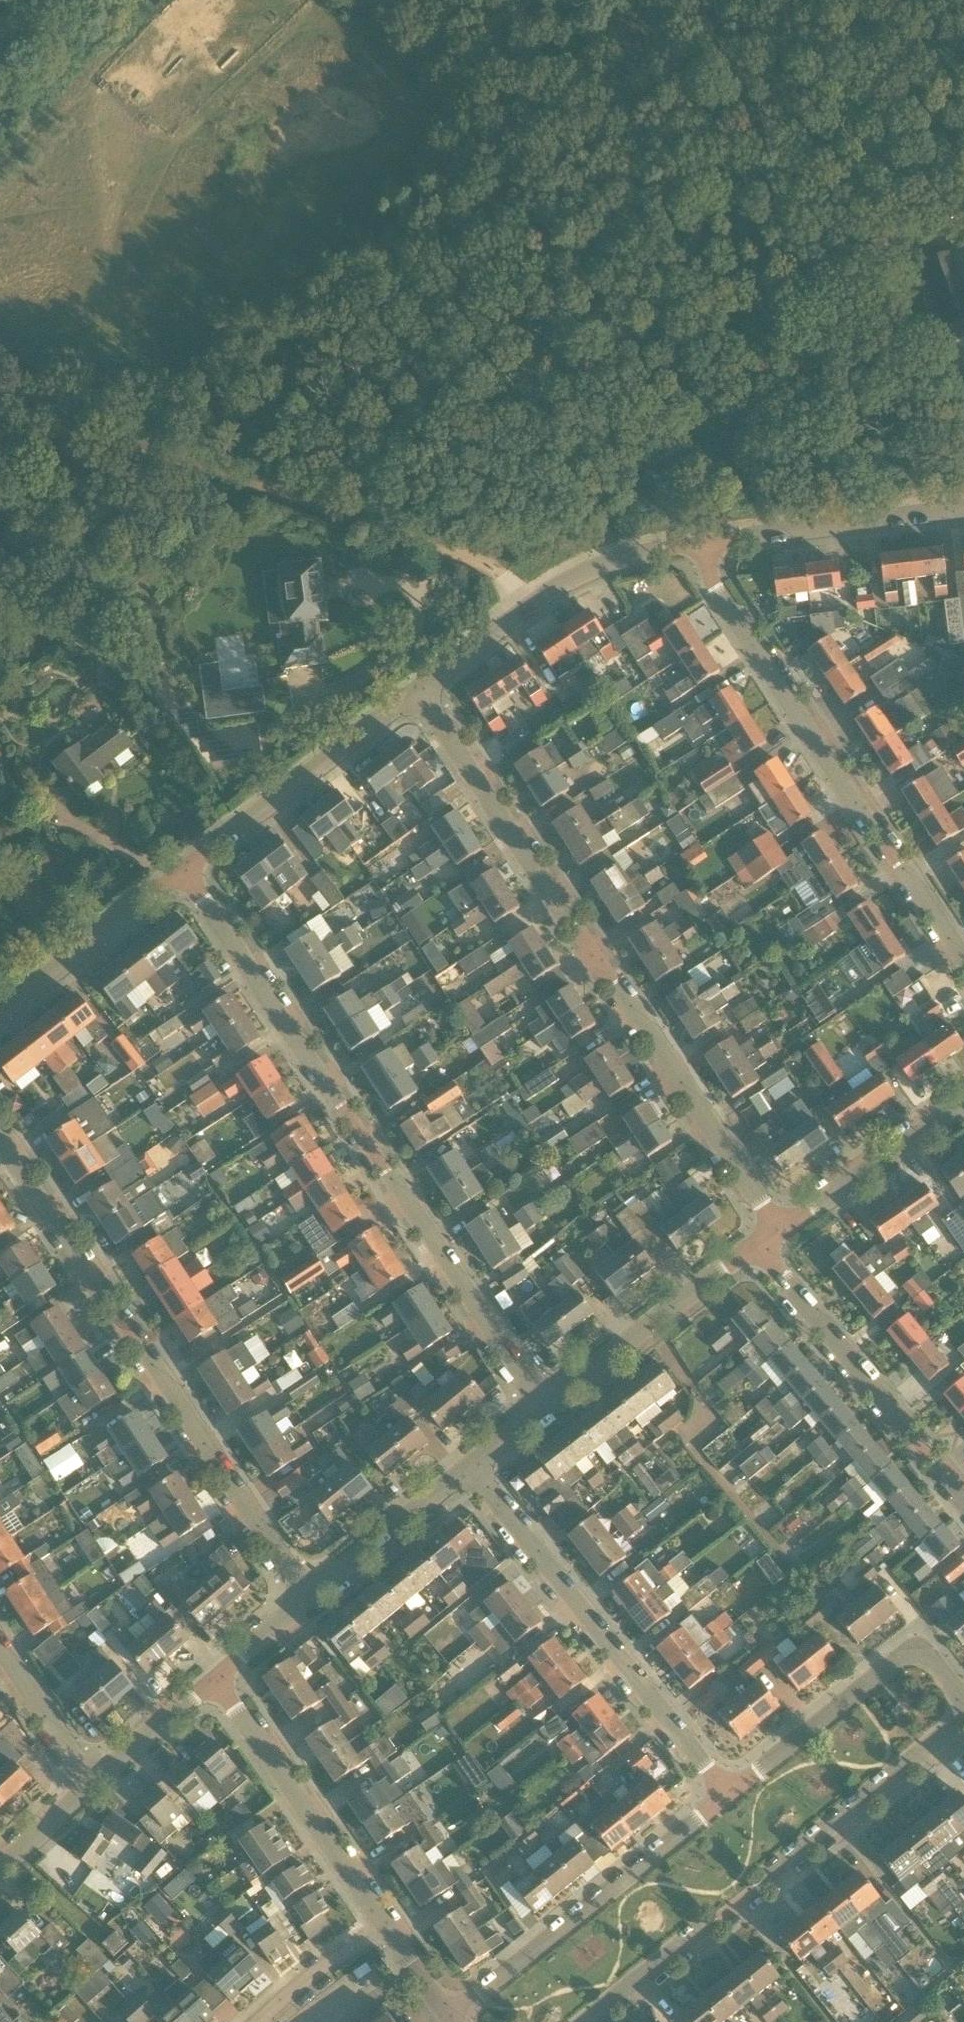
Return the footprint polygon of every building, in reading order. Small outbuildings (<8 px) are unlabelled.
[(953,252),(923,262),(938,304),(952,344),(963,340),(963,283),(953,252)] [(948,597),(943,550),(912,554),(915,580),(934,577),(936,598),(948,597)] [(915,580),(912,554),(881,558),(887,604),(899,603),(896,582),(915,580)] [(282,568),(278,568),(278,572),(281,571),(288,624),(288,625),(290,625),(292,639),(279,640),(282,672),(327,665),(322,635),(320,635),(319,624),(329,623),(321,562),(310,563),(310,558),(281,561),(282,568)] [(809,594),(841,589),(838,564),(806,568),(809,594)] [(809,594),(806,568),(774,573),(777,598),(809,594)] [(878,628),(874,595),(857,598),(859,620),(878,628)] [(963,644),(959,599),(944,601),(949,645),(963,644)] [(797,619),(795,607),(779,610),(780,621),(797,619)] [(590,612),(563,630),(577,650),(585,662),(600,652),(606,662),(617,654),(603,633),(590,612)] [(845,629),(843,613),(831,614),(833,630),(845,629)] [(701,644),(685,619),(666,631),(656,615),(621,638),(648,681),(660,673),(649,656),(669,642),(679,658),(701,644)] [(224,663),(219,629),(204,631),(210,681),(258,675),(256,659),(224,663)] [(563,630),(537,647),(550,668),(551,668),(566,690),(576,683),(575,682),(562,661),(577,650),(563,630)] [(88,632),(77,640),(84,649),(95,641),(88,632)] [(867,663),(900,642),(894,633),(862,655),(867,663)] [(848,665),(830,638),(809,652),(827,679),(848,665)] [(671,704),(720,673),(701,644),(679,658),(692,678),(665,695),(671,704)] [(914,679),(936,668),(932,658),(910,669),(914,679)] [(520,659),(493,676),(507,696),(522,686),(537,709),(548,701),(533,679),(534,679),(520,659)] [(871,679),(881,694),(909,675),(899,661),(871,679)] [(866,692),(848,665),(827,679),(845,706),(866,692)] [(886,702),(856,722),(874,749),(895,736),(916,722),(902,701),(919,689),(914,682),(914,683),(909,675),(881,694),(886,702)] [(493,676),(467,693),(481,714),(496,736),(507,729),(506,728),(492,706),(507,696),(493,676)] [(622,697),(614,686),(606,692),(613,703),(622,697)] [(681,709),(634,739),(641,750),(661,736),(664,741),(684,728),(693,743),(704,737),(703,726),(719,716),(728,730),(749,717),(731,689),(701,708),(694,713),(695,714),(688,719),(681,709)] [(575,696),(564,703),(573,717),(584,710),(596,702),(588,691),(576,698),(575,696)] [(731,766),(765,745),(766,744),(749,717),(728,730),(735,742),(721,752),(731,766)] [(80,796),(102,779),(96,772),(131,745),(115,724),(79,751),(77,748),(55,764),(80,796)] [(944,750),(956,742),(945,725),(932,734),(944,750)] [(521,730),(501,743),(509,755),(529,742),(521,730)] [(916,772),(941,756),(932,742),(923,748),(920,743),(906,753),(895,736),(874,749),(891,776),(911,764),(916,772)] [(435,779),(409,745),(405,741),(383,757),(409,791),(417,785),(420,790),(435,779)] [(963,767),(963,741),(951,749),(963,768),(963,767)] [(558,769),(566,764),(552,743),(515,767),(529,788),(558,769)] [(630,743),(618,750),(625,761),(637,754),(630,743)] [(570,762),(583,753),(577,744),(563,752),(570,762)] [(736,776),(721,752),(692,771),(707,795),(736,776)] [(575,770),(588,762),(583,753),(570,762),(575,770)] [(405,802),(401,797),(409,791),(383,757),(361,774),(389,811),(388,812),(389,814),(390,813),(391,813),(405,802)] [(763,809),(795,788),(777,760),(756,774),(760,780),(749,788),(763,809)] [(908,802),(920,820),(941,806),(959,795),(941,768),(902,793),(908,802)] [(572,790),(558,769),(529,788),(543,809),(572,790)] [(708,814),(745,790),(736,776),(707,795),(699,799),(708,814)] [(595,803),(615,791),(609,780),(589,792),(595,803)] [(791,827),(812,815),(795,788),(763,809),(760,811),(776,837),(791,827)] [(430,819),(451,804),(442,791),(421,806),(430,819)] [(351,847),(361,840),(347,821),(355,815),(338,792),(320,806),(351,847)] [(674,793),(669,795),(673,804),(679,802),(674,793)] [(606,820),(628,806),(622,797),(600,811),(606,820)] [(639,799),(632,803),(640,816),(647,812),(639,799)] [(595,827),(567,846),(581,867),(582,867),(608,850),(602,840),(629,823),(632,827),(642,820),(640,816),(632,803),(628,806),(606,820),(595,827)] [(351,847),(320,806),(302,820),(319,842),(327,836),(341,855),(351,847)] [(948,817),(941,806),(920,820),(937,847),(963,830),(963,812),(961,808),(948,817)] [(595,827),(582,807),(553,825),(567,846),(595,827)] [(439,837),(418,851),(424,861),(469,832),(457,812),(433,828),(439,837)] [(409,834),(397,818),(395,820),(393,817),(382,826),(395,844),(409,834)] [(678,817),(667,824),(676,837),(677,836),(687,830),(678,817)] [(687,830),(677,836),(687,850),(696,844),(687,830)] [(482,851),(469,832),(424,861),(432,873),(453,860),(458,866),(482,851)] [(823,832),(793,852),(796,857),(801,865),(797,867),(806,882),(841,859),(823,832)] [(747,870),(780,848),(771,835),(770,833),(766,835),(755,843),(736,854),(747,870)] [(286,894),(308,876),(279,838),(256,855),(272,875),(286,894)] [(756,883),(789,862),(780,848),(747,870),(756,883)] [(418,851),(408,858),(415,867),(424,861),(418,851)] [(948,864),(963,890),(963,854),(948,864)] [(278,899),(264,881),(272,875),(256,855),(234,871),(264,910),(278,899)] [(820,902),(795,918),(805,933),(812,928),(844,907),(839,899),(859,886),(841,859),(806,882),(820,902)] [(620,864),(591,883),(605,904),(634,886),(645,878),(637,866),(625,873),(620,864)] [(659,870),(645,878),(651,887),(664,878),(659,870)] [(463,918),(507,889),(495,871),(471,886),(468,882),(448,895),(457,908),(463,918)] [(344,901),(323,872),(311,880),(332,909),(344,901)] [(664,907),(681,896),(674,884),(657,895),(664,907)] [(634,886),(605,904),(619,925),(647,907),(634,886)] [(693,888),(687,892),(694,904),(701,900),(693,888)] [(458,938),(490,917),(496,925),(520,909),(507,889),(463,918),(451,926),(458,938)] [(398,903),(407,915),(419,907),(409,892),(397,901),(398,903)] [(386,916),(382,901),(368,905),(372,920),(386,916)] [(887,929),(869,902),(849,916),(866,942),(887,929)] [(683,937),(697,928),(706,922),(706,921),(696,906),(696,907),(687,912),(690,918),(677,926),(676,924),(664,932),(657,923),(629,941),(644,963),(672,945),(683,937)] [(844,907),(812,928),(821,942),(839,930),(836,926),(849,916),(844,907)] [(197,942),(178,917),(158,933),(177,958),(197,942)] [(795,918),(787,923),(797,938),(798,937),(805,933),(795,918)] [(735,929),(730,922),(714,933),(719,940),(727,933),(735,929)] [(314,934),(287,952),(300,973),(328,955),(339,948),(339,947),(358,934),(353,927),(336,938),(334,935),(320,944),(314,934)] [(697,928),(683,937),(689,945),(702,936),(697,928)] [(429,929),(414,939),(419,947),(434,937),(429,929)] [(481,976),(487,985),(545,947),(533,929),(509,945),(515,954),(481,976)] [(905,956),(887,929),(866,942),(849,954),(867,981),(905,956)] [(179,982),(166,966),(177,958),(158,933),(137,949),(169,990),(179,982)] [(345,956),(364,943),(358,934),(339,947),(339,948),(345,956)] [(426,958),(438,951),(433,942),(421,950),(426,958)] [(672,945),(644,963),(657,983),(685,965),(672,945)] [(492,961),(483,948),(483,947),(435,978),(443,990),(466,975),(467,976),(492,961)] [(534,983),(558,967),(545,947),(487,985),(496,995),(528,974),(534,983)] [(137,949),(117,965),(136,989),(146,982),(148,984),(159,998),(161,996),(167,991),(169,990),(137,949)] [(314,994),(341,976),(328,955),(300,973),(314,994)] [(444,961),(432,969),(436,974),(448,966),(444,961)] [(202,992),(221,979),(210,962),(198,969),(203,977),(196,981),(202,992)] [(117,965),(97,981),(128,1021),(138,1014),(125,998),(136,989),(117,965)] [(681,991),(667,999),(682,1021),(722,995),(714,982),(713,983),(701,965),(675,982),(681,991)] [(913,985),(903,970),(883,983),(894,998),(913,985)] [(339,1032),(366,1014),(377,1006),(397,994),(408,987),(402,978),(374,997),(372,994),(359,1003),(352,993),(325,1011),(339,1032)] [(919,982),(914,986),(918,992),(923,988),(919,982)] [(695,1041),(723,1023),(716,1013),(728,1005),(727,1003),(741,994),(735,986),(722,995),(682,1021),(695,1041)] [(540,1035),(584,1006),(571,987),(536,1010),(541,1018),(527,1027),(534,1038),(540,1035)] [(837,1012),(820,987),(804,998),(821,1023),(837,1012)] [(167,991),(161,996),(168,1005),(174,1000),(167,991)] [(383,1015),(403,1002),(397,994),(377,1006),(383,1015)] [(108,1037),(77,996),(57,1011),(76,1036),(86,1029),(98,1045),(108,1037)] [(232,996),(188,1025),(195,1035),(212,1024),(220,1036),(246,1019),(232,996)] [(469,999),(455,1009),(459,1015),(473,1006),(469,999)] [(740,1023),(760,1010),(753,999),(733,1012),(740,1023)] [(920,1012),(927,1023),(926,1023),(935,1037),(924,1045),(938,1065),(963,1047),(963,1046),(942,1014),(935,1003),(934,1002),(920,1012)] [(572,1041),(596,1025),(584,1006),(540,1035),(547,1045),(566,1033),(572,1041)] [(747,1034),(768,1021),(760,1010),(740,1023),(747,1034)] [(68,1069),(78,1061),(65,1045),(76,1036),(57,1011),(37,1027),(68,1069)] [(352,1053),(380,1035),(366,1014),(339,1032),(352,1053)] [(512,1029),(504,1017),(472,1037),(480,1050),(512,1029)] [(163,1040),(183,1027),(177,1018),(164,1026),(149,1035),(154,1044),(162,1040),(163,1040)] [(217,1068),(260,1040),(246,1019),(220,1036),(227,1046),(210,1057),(217,1068)] [(37,1027),(16,1043),(35,1068),(45,1060),(57,1076),(53,1079),(67,1097),(81,1086),(68,1069),(37,1027)] [(887,1051),(875,1033),(867,1038),(879,1056),(887,1051)] [(719,1078),(772,1043),(766,1034),(753,1043),(752,1041),(739,1049),(733,1039),(705,1057),(719,1078)] [(146,1063),(124,1035),(111,1045),(133,1073),(146,1063)] [(879,1056),(867,1038),(833,1061),(847,1082),(858,1075),(856,1072),(869,1063),(875,1071),(871,1073),(874,1078),(880,1074),(883,1078),(891,1072),(879,1056)] [(16,1043),(0,1056),(0,1065),(14,1084),(35,1068),(16,1043)] [(772,1043),(719,1078),(733,1099),(760,1081),(754,1071),(767,1063),(766,1062),(765,1060),(778,1052),(772,1043)] [(435,1052),(429,1044),(410,1057),(415,1065),(435,1052)] [(868,1114),(854,1092),(847,1082),(833,1061),(821,1044),(805,1055),(833,1095),(821,1104),(841,1132),(868,1114)] [(938,1065),(924,1045),(896,1064),(911,1084),(938,1065)] [(590,1069),(571,1082),(578,1093),(622,1065),(609,1046),(585,1061),(590,1069)] [(369,1065),(363,1069),(365,1072),(377,1090),(404,1072),(390,1052),(369,1065)] [(421,1074),(441,1061),(435,1052),(415,1065),(421,1074)] [(162,1058),(153,1063),(159,1075),(169,1069),(162,1058)] [(254,1099),(280,1082),(266,1060),(222,1088),(230,1100),(247,1089),(254,1099)] [(503,1061),(500,1063),(494,1067),(492,1068),(499,1079),(510,1071),(503,1061)] [(764,1090),(788,1075),(781,1063),(761,1076),(764,1082),(761,1084),(764,1090)] [(610,1100),(634,1084),(622,1065),(578,1093),(561,1104),(576,1127),(594,1116),(585,1103),(604,1091),(610,1100)] [(551,1069),(525,1086),(533,1098),(559,1081),(551,1069)] [(186,1083),(194,1095),(212,1083),(204,1071),(186,1083)] [(418,1093),(404,1072),(377,1090),(391,1111),(418,1093)] [(895,1095),(883,1078),(880,1074),(874,1078),(854,1092),(868,1114),(895,1095)] [(787,1078),(777,1085),(784,1096),(795,1089),(787,1078)] [(257,1141),(276,1128),(270,1119),(294,1104),(280,1082),(254,1099),(261,1111),(244,1122),(257,1141)] [(462,1096),(453,1082),(423,1101),(432,1115),(462,1096)] [(205,1120),(227,1105),(213,1084),(190,1098),(205,1120)] [(525,1086),(518,1091),(525,1102),(533,1098),(525,1086)] [(145,1092),(136,1098),(141,1104),(149,1099),(145,1092)] [(761,1118),(773,1111),(761,1093),(750,1100),(761,1118)] [(83,1135),(109,1118),(96,1098),(92,1100),(74,1112),(80,1121),(49,1141),(63,1163),(90,1146),(83,1135)] [(829,1141),(801,1101),(786,1111),(799,1130),(791,1136),(806,1157),(829,1141)] [(47,1104),(36,1113),(43,1122),(55,1113),(47,1104)] [(616,1151),(660,1123),(647,1104),(623,1119),(629,1128),(609,1141),(616,1151)] [(293,1169),(319,1152),(312,1142),(319,1138),(304,1115),(270,1137),(271,1139),(248,1154),(256,1164),(262,1160),(269,1170),(286,1158),(293,1169)] [(430,1127),(422,1115),(401,1128),(418,1153),(452,1131),(444,1118),(430,1127)] [(169,1120),(160,1126),(164,1132),(172,1127),(169,1120)] [(578,1157),(607,1138),(597,1123),(568,1141),(578,1157)] [(660,1123),(616,1151),(623,1162),(623,1163),(643,1150),(647,1156),(672,1142),(660,1123)] [(806,1157),(791,1136),(783,1142),(770,1123),(755,1133),(782,1173),(806,1157)] [(560,1147),(552,1134),(539,1142),(547,1155),(560,1147)] [(175,1157),(187,1145),(176,1135),(165,1147),(175,1157)] [(90,1146),(63,1163),(78,1185),(90,1177),(110,1164),(116,1173),(137,1159),(128,1144),(117,1152),(114,1148),(110,1150),(102,1138),(90,1146)] [(215,1159),(203,1141),(194,1147),(206,1165),(215,1159)] [(475,1158),(481,1166),(500,1153),(495,1145),(475,1158)] [(293,1169),(276,1180),(290,1202),(333,1174),(319,1152),(293,1169)] [(470,1173),(456,1152),(429,1170),(442,1191),(470,1173)] [(470,1173),(442,1191),(456,1212),(484,1194),(477,1184),(490,1175),(489,1173),(506,1162),(500,1153),(481,1166),(470,1173)] [(963,1197),(963,1158),(963,1157),(942,1172),(961,1199),(963,1197)] [(653,1169),(664,1183),(680,1172),(670,1158),(653,1169)] [(120,1181),(88,1202),(103,1224),(148,1194),(156,1189),(137,1159),(116,1173),(120,1181)] [(207,1175),(200,1163),(190,1170),(197,1181),(207,1175)] [(320,1212),(347,1195),(333,1174),(290,1202),(297,1213),(314,1202),(320,1212)] [(721,1217),(692,1178),(677,1189),(692,1209),(684,1215),(699,1234),(721,1217)] [(935,1227),(926,1215),(939,1205),(924,1185),(897,1204),(912,1225),(921,1237),(935,1227)] [(257,1193),(252,1196),(256,1203),(262,1200),(257,1193)] [(148,1194),(103,1224),(117,1245),(150,1224),(155,1232),(172,1221),(167,1213),(162,1216),(148,1194)] [(320,1212),(300,1225),(315,1247),(311,1249),(316,1258),(340,1242),(334,1234),(361,1217),(347,1195),(320,1212)] [(634,1197),(624,1205),(643,1229),(654,1221),(677,1251),(699,1234),(684,1215),(676,1221),(662,1202),(648,1213),(638,1200),(637,1201),(634,1197)] [(520,1224),(539,1212),(539,1211),(546,1206),(541,1198),(514,1216),(520,1224)] [(887,1243),(912,1225),(897,1204),(871,1222),(887,1243)] [(632,1237),(643,1229),(624,1205),(614,1212),(617,1217),(632,1237)] [(956,1211),(963,1222),(963,1205),(956,1211)] [(15,1228),(1,1206),(0,1207),(0,1238),(15,1228)] [(248,1228),(264,1218),(258,1209),(242,1218),(248,1228)] [(508,1232),(494,1211),(467,1229),(481,1250),(508,1232)] [(956,1211),(941,1220),(963,1253),(963,1222),(956,1211)] [(525,1233),(545,1220),(539,1212),(520,1224),(525,1233)] [(175,1262),(188,1254),(180,1242),(184,1239),(172,1221),(155,1232),(161,1240),(135,1257),(149,1279),(175,1262)] [(262,1222),(249,1230),(256,1242),(269,1233),(262,1222)] [(655,1267),(645,1253),(636,1242),(627,1249),(617,1236),(614,1238),(605,1225),(596,1232),(606,1245),(616,1257),(636,1282),(655,1267)] [(377,1230),(333,1258),(340,1269),(350,1263),(358,1275),(364,1271),(391,1253),(377,1230)] [(508,1232),(481,1250),(494,1271),(498,1268),(504,1276),(521,1265),(522,1264),(524,1263),(525,1263),(524,1262),(519,1255),(522,1253),(508,1232)] [(598,1251),(606,1245),(596,1232),(588,1239),(598,1251)] [(897,1263),(898,1265),(912,1255),(904,1243),(890,1253),(890,1254),(897,1263)] [(40,1266),(26,1244),(0,1262),(0,1278),(8,1273),(15,1283),(40,1266)] [(897,1263),(890,1254),(885,1258),(876,1247),(858,1261),(852,1255),(833,1271),(854,1296),(873,1280),(873,1281),(874,1280),(897,1263)] [(371,1281),(355,1291),(362,1302),(406,1275),(391,1253),(364,1271),(371,1281)] [(562,1276),(549,1286),(564,1306),(557,1311),(572,1331),(594,1314),(572,1286),(583,1278),(583,1279),(584,1278),(572,1262),(567,1255),(566,1255),(555,1264),(554,1265),(562,1276)] [(636,1282),(616,1257),(596,1272),(615,1298),(636,1282)] [(291,1295),(326,1272),(316,1258),(298,1270),(284,1279),(281,1281),(291,1295)] [(284,1279),(298,1270),(291,1259),(277,1268),(284,1279)] [(163,1301),(206,1272),(199,1261),(182,1273),(175,1262),(149,1279),(163,1301)] [(507,1291),(529,1277),(521,1265),(504,1276),(500,1279),(507,1291)] [(0,1318),(0,1337),(1,1336),(38,1312),(32,1303),(55,1288),(40,1266),(15,1283),(22,1294),(5,1306),(9,1312),(0,1318)] [(196,1294),(213,1283),(206,1272),(163,1301),(177,1322),(203,1305),(196,1294)] [(913,1300),(924,1291),(913,1279),(902,1287),(913,1300)] [(873,1280),(854,1296),(874,1321),(894,1305),(874,1280),(873,1281),(873,1280)] [(242,1323),(236,1314),(230,1305),(239,1299),(231,1287),(203,1305),(177,1322),(191,1343),(216,1327),(223,1336),(242,1323)] [(410,1328),(437,1311),(422,1289),(379,1317),(386,1328),(403,1317),(410,1328)] [(935,1305),(924,1291),(913,1300),(925,1314),(935,1305)] [(549,1317),(534,1298),(519,1309),(549,1348),(572,1331),(557,1311),(549,1317)] [(245,1320),(259,1310),(254,1301),(239,1310),(245,1320)] [(340,1330),(362,1316),(354,1305),(332,1319),(340,1330)] [(769,1326),(752,1306),(733,1322),(749,1343),(753,1340),(769,1326)] [(59,1309),(16,1337),(30,1358),(73,1331),(59,1309)] [(290,1333),(304,1324),(295,1311),(281,1320),(290,1333)] [(451,1333),(437,1311),(410,1328),(401,1334),(408,1345),(400,1350),(407,1361),(451,1333)] [(907,1316),(888,1332),(909,1357),(928,1341),(907,1316)] [(747,1378),(762,1367),(770,1360),(789,1344),(772,1324),(769,1326),(753,1340),(761,1350),(717,1385),(726,1395),(747,1378)] [(732,1340),(724,1330),(709,1343),(717,1353),(732,1340)] [(73,1331),(30,1358),(44,1380),(87,1352),(73,1331)] [(317,1370),(330,1361),(322,1347),(320,1348),(310,1332),(302,1337),(312,1352),(308,1355),(317,1370)] [(9,1349),(1,1336),(0,1337),(0,1355),(9,1349)] [(928,1341),(909,1357),(930,1382),(948,1366),(928,1341)] [(214,1394),(241,1377),(258,1365),(243,1343),(200,1371),(214,1394)] [(459,1365),(454,1358),(461,1354),(454,1343),(437,1354),(449,1372),(459,1365)] [(963,1359),(963,1343),(956,1350),(963,1359)] [(789,1344),(770,1360),(786,1381),(806,1364),(789,1344)] [(87,1352),(44,1380),(52,1392),(69,1381),(75,1390),(101,1373),(87,1352)] [(655,1405),(676,1389),(656,1363),(654,1364),(655,1364),(635,1380),(655,1405)] [(806,1364),(786,1381),(803,1401),(823,1384),(806,1364)] [(771,1379),(762,1367),(748,1379),(757,1390),(771,1379)] [(241,1377),(214,1394),(229,1416),(272,1388),(265,1376),(261,1378),(254,1368),(241,1377)] [(286,1390),(304,1379),(297,1369),(275,1383),(282,1393),(286,1390)] [(89,1415),(115,1395),(101,1373),(75,1390),(67,1395),(68,1396),(58,1402),(73,1424),(87,1413),(89,1415)] [(294,1401),(320,1384),(313,1373),(304,1379),(286,1390),(294,1401)] [(484,1399),(465,1374),(444,1391),(464,1415),(484,1399)] [(9,1387),(2,1376),(0,1377),(0,1392),(9,1387)] [(375,1393),(364,1376),(349,1385),(360,1403),(375,1393)] [(492,1376),(477,1388),(484,1397),(499,1385),(492,1376)] [(464,1415),(444,1391),(434,1399),(421,1383),(412,1390),(402,1377),(392,1385),(403,1399),(417,1416),(425,1409),(444,1432),(464,1415)] [(655,1405),(635,1380),(615,1395),(636,1421),(655,1405)] [(963,1413),(963,1380),(945,1396),(961,1416),(963,1413)] [(833,1397),(823,1384),(803,1401),(796,1407),(781,1419),(791,1431),(814,1412),(821,1421),(840,1405),(833,1397)] [(342,1414),(357,1405),(351,1395),(336,1404),(342,1414)] [(645,1452),(626,1428),(636,1421),(615,1395),(596,1410),(635,1460),(645,1452)] [(781,1419),(796,1407),(787,1398),(773,1409),(781,1419)] [(387,1414),(376,1422),(388,1437),(407,1461),(428,1444),(410,1422),(417,1416),(403,1399),(396,1405),(389,1410),(387,1409),(385,1411),(386,1413),(387,1414)] [(240,1433),(255,1455),(282,1438),(274,1426),(290,1415),(283,1404),(240,1433)] [(674,1429),(685,1420),(673,1405),(662,1414),(674,1429)] [(821,1421),(837,1441),(857,1425),(840,1405),(821,1421)] [(635,1460),(596,1410),(576,1426),(596,1451),(606,1444),(625,1468),(635,1460)] [(126,1454),(152,1437),(137,1414),(95,1442),(102,1453),(119,1442),(126,1454)] [(674,1429),(662,1414),(647,1425),(658,1440),(663,1436),(664,1437),(674,1429)] [(857,1425),(837,1441),(854,1462),(874,1445),(857,1425)] [(576,1426),(557,1441),(585,1478),(595,1470),(587,1459),(596,1451),(576,1426)] [(41,1455),(63,1441),(54,1427),(32,1441),(41,1455)] [(282,1438),(255,1455),(269,1477),(313,1449),(305,1437),(301,1440),(293,1429),(289,1432),(282,1437),(282,1438)] [(407,1461),(388,1437),(378,1445),(365,1429),(355,1438),(387,1477),(407,1461)] [(15,1434),(5,1441),(12,1451),(22,1445),(15,1434)] [(124,1487),(167,1459),(152,1437),(126,1454),(133,1464),(116,1475),(124,1487)] [(807,1449),(816,1460),(830,1448),(821,1437),(807,1449)] [(571,1489),(585,1478),(557,1441),(537,1456),(537,1455),(536,1457),(538,1459),(520,1473),(519,1473),(533,1492),(542,1503),(540,1505),(562,1533),(589,1512),(571,1489)] [(26,1444),(24,1445),(15,1451),(34,1481),(45,1474),(26,1444)] [(849,1500),(863,1488),(871,1481),(891,1465),(874,1445),(854,1462),(862,1472),(841,1490),(849,1500)] [(60,1471),(78,1459),(71,1448),(53,1459),(60,1471)] [(830,1448),(816,1460),(825,1471),(839,1459),(830,1448)] [(339,1450),(329,1458),(335,1465),(342,1474),(332,1482),(351,1506),(371,1490),(339,1450)] [(740,1468),(749,1480),(768,1465),(758,1453),(740,1468)] [(656,1501),(663,1495),(662,1493),(655,1484),(640,1465),(632,1471),(656,1501)] [(891,1465),(871,1481),(888,1502),(907,1485),(891,1465)] [(292,1476),(276,1487),(283,1499),(301,1487),(330,1523),(351,1507),(351,1506),(332,1482),(331,1483),(322,1472),(311,1480),(306,1473),(302,1468),(302,1467),(291,1476),(292,1476)] [(605,1482),(595,1470),(585,1478),(594,1491),(605,1482)] [(672,1471),(655,1484),(662,1493),(679,1480),(672,1471)] [(138,1489),(124,1498),(131,1510),(132,1510),(137,1507),(143,1515),(159,1504),(167,1515),(192,1498),(178,1476),(144,1499),(138,1489)] [(859,1561),(878,1545),(884,1541),(896,1530),(897,1530),(905,1523),(925,1506),(907,1485),(888,1502),(896,1512),(894,1514),(850,1550),(859,1561)] [(873,1500),(863,1488),(849,1500),(859,1512),(873,1500)] [(841,1490),(824,1503),(832,1514),(849,1500),(841,1490)] [(14,1511),(21,1506),(14,1494),(2,1502),(0,1503),(0,1545),(11,1538),(25,1528),(14,1511)] [(174,1527),(157,1537),(164,1549),(198,1526),(207,1521),(195,1503),(192,1498),(167,1515),(167,1516),(174,1527)] [(661,1498),(643,1512),(650,1522),(669,1507),(661,1498)] [(722,1498),(712,1508),(720,1516),(730,1507),(722,1498)] [(639,1516),(638,1514),(631,1506),(611,1522),(619,1532),(635,1519),(639,1516)] [(925,1506),(905,1523),(914,1534),(915,1533),(923,1543),(943,1527),(925,1506)] [(88,1508),(82,1512),(87,1520),(93,1516),(88,1508)] [(795,1515),(784,1524),(791,1532),(802,1523),(795,1515)] [(570,1539),(585,1558),(610,1538),(594,1518),(569,1538),(570,1539)] [(105,1537),(108,1523),(92,1519),(84,1523),(96,1541),(100,1540),(101,1536),(105,1537)] [(627,1542),(643,1529),(635,1519),(619,1532),(627,1542)] [(472,1590),(498,1568),(500,1566),(486,1549),(484,1551),(475,1540),(460,1521),(441,1537),(440,1534),(438,1535),(439,1536),(441,1538),(440,1538),(459,1561),(464,1567),(457,1572),(472,1590)] [(308,1523),(301,1529),(307,1537),(314,1531),(308,1523)] [(940,1563),(960,1547),(943,1527),(923,1543),(940,1563)] [(212,1530),(204,1536),(208,1542),(217,1536),(212,1530)] [(896,1530),(884,1541),(893,1552),(901,1546),(907,1542),(906,1540),(897,1530),(896,1530)] [(88,1531),(76,1538),(84,1551),(96,1544),(88,1531)] [(811,1569),(817,1576),(847,1552),(845,1550),(849,1547),(850,1549),(858,1542),(853,1535),(811,1569)] [(419,1552),(439,1577),(450,1568),(459,1561),(440,1538),(441,1538),(439,1536),(419,1552)] [(53,1552),(47,1543),(24,1558),(11,1538),(0,1545),(0,1575),(13,1567),(18,1574),(40,1560),(53,1552)] [(601,1578),(626,1558),(610,1538),(585,1558),(600,1577),(601,1578)] [(213,1579),(204,1587),(224,1611),(244,1594),(243,1593),(250,1586),(224,1547),(202,1566),(213,1579)] [(421,1593),(439,1577),(419,1552),(400,1567),(421,1593)] [(763,1572),(773,1563),(767,1555),(757,1563),(763,1572)] [(941,1574),(950,1584),(963,1573),(963,1562),(961,1558),(941,1574)] [(667,1584),(659,1574),(647,1559),(635,1569),(639,1574),(613,1594),(614,1595),(615,1595),(630,1614),(667,1584)] [(909,1570),(920,1583),(933,1572),(922,1559),(909,1570)] [(59,1589),(40,1560),(18,1574),(24,1583),(7,1595),(20,1615),(59,1589)] [(140,1563),(119,1577),(126,1587),(144,1575),(147,1573),(140,1563)] [(855,1576),(870,1595),(858,1604),(878,1629),(896,1614),(898,1613),(873,1581),(880,1575),(871,1563),(855,1576)] [(667,1584),(678,1575),(671,1565),(659,1574),(667,1584)] [(401,1608),(421,1593),(400,1567),(381,1583),(401,1608)] [(157,1568),(148,1575),(153,1582),(162,1575),(157,1568)] [(718,1572),(708,1580),(717,1590),(726,1583),(718,1572)] [(144,1575),(134,1584),(144,1596),(155,1588),(144,1575)] [(457,1577),(447,1585),(459,1600),(469,1592),(457,1577)] [(706,1577),(699,1583),(690,1590),(679,1599),(689,1612),(708,1597),(717,1590),(708,1580),(706,1577)] [(823,1577),(813,1583),(821,1594),(831,1587),(823,1577)] [(224,1611),(204,1587),(193,1596),(180,1580),(170,1589),(204,1628),(211,1622),(224,1611)] [(401,1608),(381,1583),(362,1599),(382,1624),(401,1608)] [(501,1625),(527,1605),(511,1585),(510,1584),(470,1616),(477,1626),(468,1633),(477,1644),(492,1632),(484,1622),(493,1615),(501,1625)] [(667,1584),(630,1614),(644,1633),(645,1634),(671,1614),(669,1613),(682,1603),(679,1599),(675,1594),(667,1584)] [(459,1600),(446,1585),(437,1593),(450,1608),(459,1600)] [(61,1588),(59,1589),(20,1615),(34,1636),(50,1626),(55,1634),(77,1620),(85,1615),(89,1612),(83,1603),(74,1609),(61,1588)] [(813,1589),(805,1594),(809,1600),(817,1593),(813,1589)] [(858,1604),(846,1614),(830,1595),(813,1609),(823,1621),(832,1613),(858,1645),(859,1644),(878,1629),(858,1604)] [(962,1615),(951,1602),(946,1597),(932,1608),(963,1646),(963,1645),(963,1614),(962,1615)] [(363,1640),(382,1624),(362,1599),(343,1615),(363,1640)] [(188,1641),(156,1602),(146,1610),(159,1626),(148,1635),(168,1658),(188,1641)] [(527,1605),(501,1625),(516,1645),(543,1625),(541,1623),(527,1605)] [(114,1629),(96,1608),(86,1616),(92,1623),(93,1623),(99,1631),(103,1636),(104,1638),(114,1629)] [(430,1623),(418,1608),(408,1616),(421,1631),(430,1623)] [(796,1623),(811,1642),(798,1652),(818,1677),(838,1661),(839,1660),(813,1628),(823,1621),(813,1609),(796,1623)] [(382,1663),(370,1648),(363,1640),(343,1615),(324,1630),(323,1630),(322,1631),(350,1665),(360,1657),(372,1671),(382,1663)] [(86,1616),(77,1621),(81,1626),(88,1627),(93,1623),(92,1623),(86,1616)] [(421,1631),(408,1616),(399,1624),(411,1639),(421,1631)] [(723,1632),(715,1621),(699,1634),(708,1644),(723,1632)] [(168,1658),(148,1635),(139,1643),(126,1627),(116,1636),(148,1675),(168,1658)] [(683,1630),(657,1650),(659,1651),(674,1670),(699,1651),(683,1630)] [(34,1645),(45,1657),(60,1644),(50,1632),(34,1645)] [(500,1642),(492,1632),(477,1644),(485,1654),(500,1642)] [(723,1632),(708,1644),(715,1654),(731,1642),(723,1632)] [(748,1633),(743,1637),(748,1644),(744,1647),(749,1653),(758,1645),(748,1633)] [(788,1638),(777,1647),(785,1657),(796,1648),(788,1638)] [(392,1655),(379,1640),(370,1648),(382,1663),(392,1655)] [(517,1702),(536,1687),(544,1681),(570,1661),(556,1641),(555,1640),(529,1661),(536,1670),(506,1694),(514,1705),(517,1702)] [(770,1643),(754,1657),(763,1668),(772,1661),(778,1668),(799,1693),(800,1692),(818,1677),(798,1652),(786,1662),(770,1643)] [(307,1668),(318,1660),(306,1645),(296,1653),(298,1656),(264,1679),(265,1680),(278,1699),(304,1681),(295,1669),(303,1663),(307,1668)] [(133,1688),(102,1652),(99,1648),(90,1657),(103,1672),(93,1681),(113,1705),(133,1688)] [(699,1651),(674,1670),(689,1689),(688,1689),(690,1691),(703,1680),(715,1671),(712,1667),(706,1660),(699,1651)] [(737,1671),(752,1689),(740,1699),(759,1724),(779,1709),(780,1708),(754,1677),(763,1668),(754,1657),(737,1671)] [(496,1674),(504,1684),(522,1670),(514,1660),(496,1674)] [(570,1661),(544,1681),(560,1701),(586,1681),(585,1679),(585,1680),(570,1661)] [(113,1705),(93,1681),(73,1698),(93,1722),(113,1705)] [(278,1699),(293,1722),(328,1698),(335,1708),(346,1700),(333,1682),(313,1695),(304,1681),(278,1699)] [(404,1695),(398,1687),(389,1695),(396,1702),(404,1695)] [(544,1698),(536,1687),(521,1699),(529,1709),(544,1698)] [(745,1735),(759,1724),(740,1699),(729,1707),(715,1690),(699,1702),(707,1713),(714,1707),(720,1715),(740,1740),(741,1739),(745,1735)] [(558,1745),(558,1746),(565,1755),(615,1717),(600,1698),(599,1696),(573,1717),(582,1728),(573,1735),(572,1734),(558,1745)] [(346,1700),(335,1708),(342,1718),(334,1724),(306,1741),(307,1743),(321,1762),(348,1744),(339,1731),(358,1718),(346,1700)] [(435,1706),(425,1713),(434,1727),(445,1720),(435,1706)] [(495,1724),(502,1732),(521,1716),(515,1708),(495,1724)] [(556,1718),(540,1731),(550,1743),(554,1740),(568,1729),(558,1717),(557,1718),(556,1718)] [(629,1736),(615,1717),(565,1755),(565,1756),(572,1765),(590,1751),(598,1761),(604,1757),(605,1757),(631,1737),(630,1736),(629,1736)] [(440,1740),(452,1733),(447,1725),(435,1733),(440,1740)] [(357,1757),(348,1744),(321,1762),(336,1784),(371,1761),(377,1770),(388,1762),(386,1759),(396,1753),(386,1737),(357,1757)] [(205,1766),(194,1775),(209,1792),(220,1805),(238,1789),(228,1777),(237,1769),(212,1739),(195,1754),(205,1766)] [(641,1750),(625,1763),(644,1784),(631,1795),(651,1820),(670,1804),(672,1804),(646,1771),(653,1765),(641,1750)] [(351,1805),(364,1825),(391,1806),(405,1796),(396,1783),(411,1773),(401,1757),(390,1765),(388,1762),(377,1770),(384,1780),(376,1785),(349,1804),(351,1805)] [(13,1763),(0,1775),(0,1796),(7,1803),(10,1807),(20,1798),(16,1794),(30,1781),(13,1763)] [(169,1780),(159,1789),(182,1816),(189,1824),(198,1816),(200,1815),(193,1806),(209,1792),(194,1775),(184,1763),(168,1778),(169,1780)] [(502,1766),(488,1776),(504,1797),(518,1787),(502,1766)] [(473,1793),(488,1782),(480,1770),(464,1781),(473,1793)] [(593,1788),(601,1798),(606,1804),(607,1803),(612,1799),(600,1783),(593,1788)] [(161,1846),(178,1831),(172,1824),(182,1816),(159,1789),(157,1787),(140,1801),(150,1813),(140,1822),(161,1846)] [(959,1793),(958,1795),(939,1810),(963,1841),(963,1799),(959,1793)] [(612,1810),(611,1811),(631,1836),(651,1820),(631,1795),(612,1810)] [(611,1811),(606,1804),(601,1798),(590,1807),(601,1819),(593,1826),(586,1817),(577,1825),(584,1834),(583,1835),(601,1857),(610,1850),(612,1852),(613,1851),(631,1836),(611,1811)] [(243,1802),(229,1813),(240,1826),(253,1815),(243,1802)] [(378,1845),(379,1846),(412,1822),(420,1833),(432,1824),(419,1806),(400,1820),(391,1806),(364,1825),(378,1844),(378,1845)] [(939,1810),(920,1825),(950,1863),(959,1855),(963,1861),(963,1841),(939,1810)] [(71,1852),(71,1853),(96,1871),(113,1846),(110,1844),(116,1835),(133,1846),(142,1834),(112,1812),(103,1825),(105,1826),(98,1835),(90,1830),(73,1853),(71,1852)] [(514,1843),(520,1838),(526,1833),(512,1813),(499,1823),(514,1843)] [(240,1841),(252,1859),(280,1839),(268,1822),(258,1829),(252,1819),(240,1827),(230,1834),(237,1844),(240,1841)] [(543,1819),(531,1829),(536,1834),(547,1825),(543,1819)] [(420,1847),(392,1866),(393,1867),(407,1887),(434,1869),(425,1855),(444,1842),(432,1824),(420,1833),(427,1842),(420,1847)] [(555,1857),(574,1882),(594,1867),(595,1866),(594,1864),(601,1857),(583,1835),(575,1841),(574,1841),(566,1847),(548,1824),(547,1825),(536,1834),(540,1838),(546,1846),(555,1857)] [(920,1825),(900,1841),(947,1899),(954,1893),(946,1884),(950,1881),(941,1870),(950,1863),(920,1825)] [(526,1833),(520,1838),(528,1848),(540,1838),(536,1834),(531,1829),(526,1833)] [(218,1842),(214,1837),(209,1837),(205,1841),(210,1848),(218,1842)] [(292,1856),(280,1839),(252,1859),(264,1876),(282,1863),(292,1856)] [(881,1856),(880,1857),(908,1893),(919,1884),(942,1914),(952,1906),(947,1899),(900,1841),(881,1856)] [(154,1843),(145,1855),(133,1868),(147,1880),(168,1855),(154,1843)] [(554,1898),(574,1882),(555,1857),(535,1873),(554,1898)] [(181,1858),(177,1861),(182,1868),(189,1862),(186,1859),(181,1858)] [(514,1890),(535,1914),(536,1913),(554,1898),(535,1873),(523,1882),(504,1860),(490,1871),(503,1888),(510,1882),(515,1889),(514,1890)] [(264,1876),(260,1879),(262,1882),(266,1888),(267,1888),(275,1883),(287,1901),(304,1888),(311,1884),(314,1882),(313,1880),(306,1870),(302,1864),(289,1873),(282,1863),(264,1876)] [(462,1895),(474,1887),(462,1869),(452,1876),(442,1863),(434,1869),(407,1887),(421,1907),(422,1908),(455,1885),(462,1895)] [(188,1868),(164,1888),(174,1899),(198,1879),(188,1868)] [(859,1874),(840,1889),(885,1946),(895,1958),(899,1963),(911,1953),(880,1914),(888,1908),(860,1873),(858,1874),(859,1874)] [(450,1949),(477,1931),(467,1918),(486,1904),(474,1887),(462,1895),(469,1905),(435,1928),(436,1930),(450,1949)] [(287,1901),(282,1904),(286,1909),(288,1913),(295,1908),(307,1926),(302,1929),(310,1940),(330,1926),(323,1915),(329,1911),(317,1893),(311,1897),(306,1890),(304,1888),(287,1901)] [(885,1946),(840,1889),(820,1906),(840,1931),(841,1930),(849,1940),(858,1933),(875,1953),(885,1946)] [(157,1921),(171,1909),(158,1895),(144,1907),(157,1921)] [(242,1898),(231,1907),(239,1918),(251,1909),(242,1898)] [(210,1914),(231,1939),(243,1929),(222,1904),(210,1914)] [(820,1906),(802,1920),(822,1946),(840,1931),(820,1906)] [(292,1918),(288,1913),(286,1909),(281,1913),(277,1915),(283,1924),(288,1921),(292,1918)] [(52,1924),(41,1934),(21,1912),(0,1932),(0,1933),(20,1955),(32,1944),(44,1957),(52,1949),(58,1955),(69,1944),(52,1924)] [(270,1925),(253,1937),(261,1949),(272,1966),(290,1954),(283,1944),(293,1937),(293,1936),(292,1937),(283,1924),(277,1915),(269,1921),(268,1921),(271,1925),(270,1925)] [(514,1920),(506,1925),(514,1937),(522,1930),(514,1920)] [(780,1937),(801,1962),(822,1946),(802,1920),(782,1936),(781,1936),(780,1937)] [(141,1922),(129,1932),(142,1946),(154,1936),(141,1922)] [(477,1932),(477,1931),(450,1949),(464,1969),(463,1969),(464,1971),(503,1944),(497,1936),(486,1944),(477,1932)] [(114,1957),(129,1944),(118,1932),(103,1945),(114,1957)] [(215,1949),(226,1962),(248,1987),(264,1973),(242,1947),(236,1941),(232,1944),(227,1939),(215,1949)] [(226,1962),(215,1949),(209,1943),(200,1950),(207,1957),(198,1964),(209,1977),(231,2003),(248,1987),(226,1962)] [(92,1968),(102,1958),(89,1946),(79,1956),(92,1968)] [(838,1946),(828,1955),(840,1970),(850,1961),(838,1946)] [(760,1995),(780,1979),(760,1953),(759,1954),(739,1970),(760,1995)] [(840,1970),(828,1955),(817,1963),(829,1978),(840,1970)] [(8,1997),(23,1983),(0,1957),(0,1988),(8,1997)] [(183,1981),(191,1974),(180,1961),(172,1968),(183,1981)] [(751,2003),(766,2021),(775,2021),(779,2018),(767,2003),(760,1995),(739,1970),(720,1985),(740,2011),(751,2003)] [(918,1974),(913,1978),(914,1979),(919,1985),(929,1979),(926,1975),(918,1974)] [(177,2005),(192,2021),(209,2021),(215,2017),(193,1991),(192,1992),(181,1979),(166,1992),(177,2005)] [(127,1983),(122,1988),(126,1994),(132,1989),(127,1983)] [(740,2011),(720,1985),(701,2001),(718,2021),(726,2021),(740,2011)] [(94,2008),(102,1997),(91,1988),(83,1999),(94,2008)] [(141,1992),(130,2002),(148,2021),(157,2013),(141,1992)] [(777,1995),(767,2003),(779,2018),(790,2010),(777,1995)] [(680,2017),(685,2021),(718,2021),(701,2001),(682,2016),(682,2015),(680,2017)] [(130,2002),(119,2012),(127,2021),(148,2021),(130,2002)] [(177,2005),(160,2020),(162,2021),(192,2021),(177,2005)] [(893,2019),(895,2021),(920,2021),(926,2019),(919,2005),(893,2019)] [(0,2006),(0,2021),(14,2021),(0,2006)] [(80,2020),(66,2006),(57,2015),(64,2021),(78,2021),(80,2020)] [(385,2007),(363,2021),(395,2021),(385,2007)]
